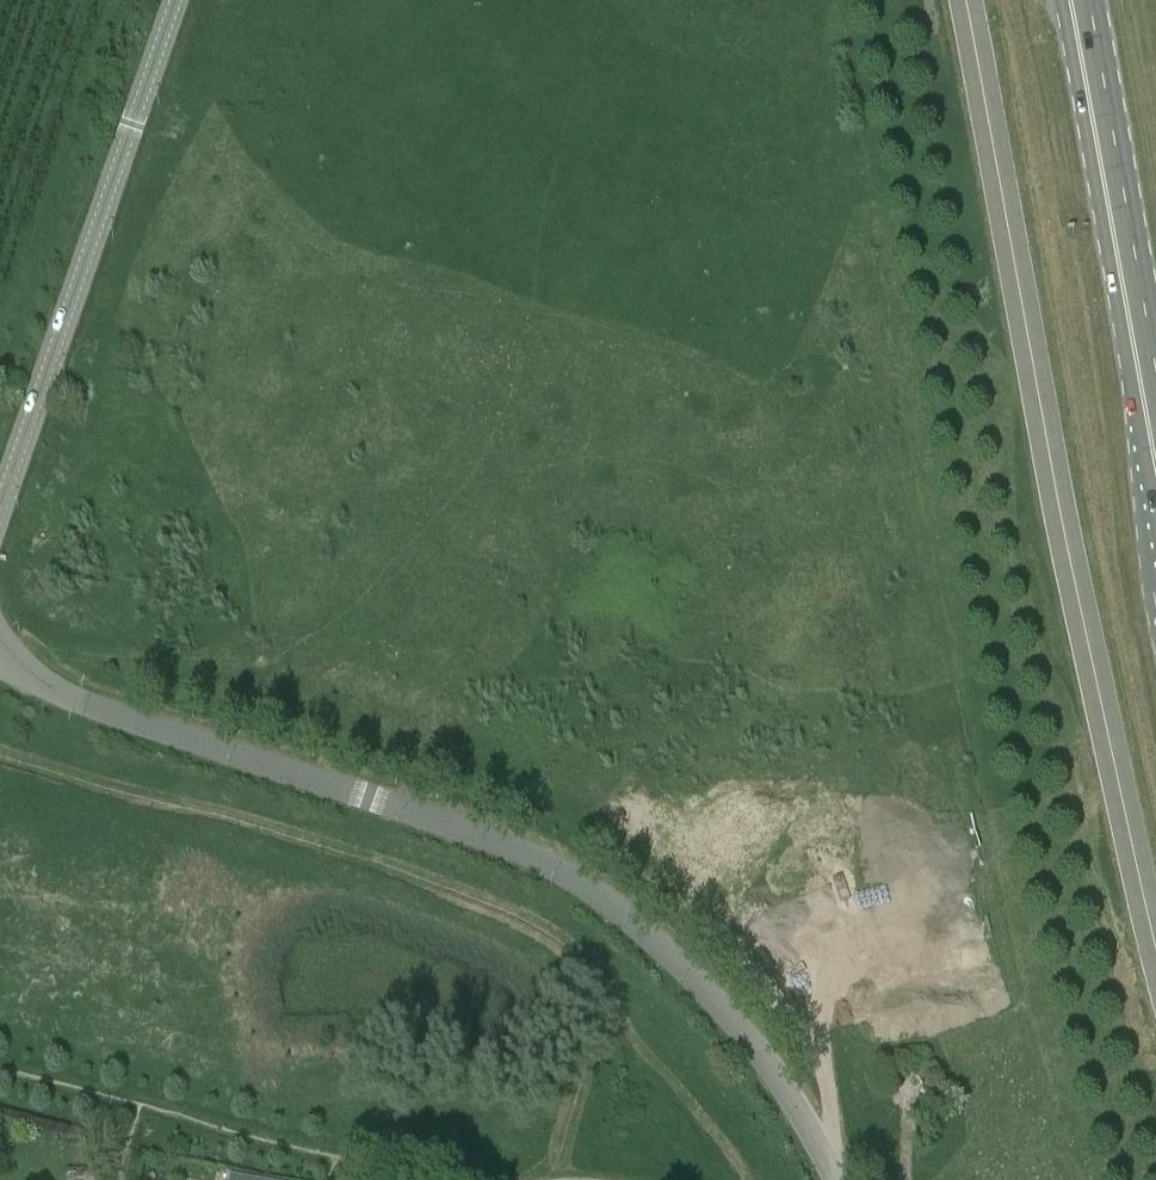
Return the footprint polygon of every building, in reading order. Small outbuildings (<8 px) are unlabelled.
[(914,1075),(906,1082),(913,1093),(922,1087),(914,1075)]
